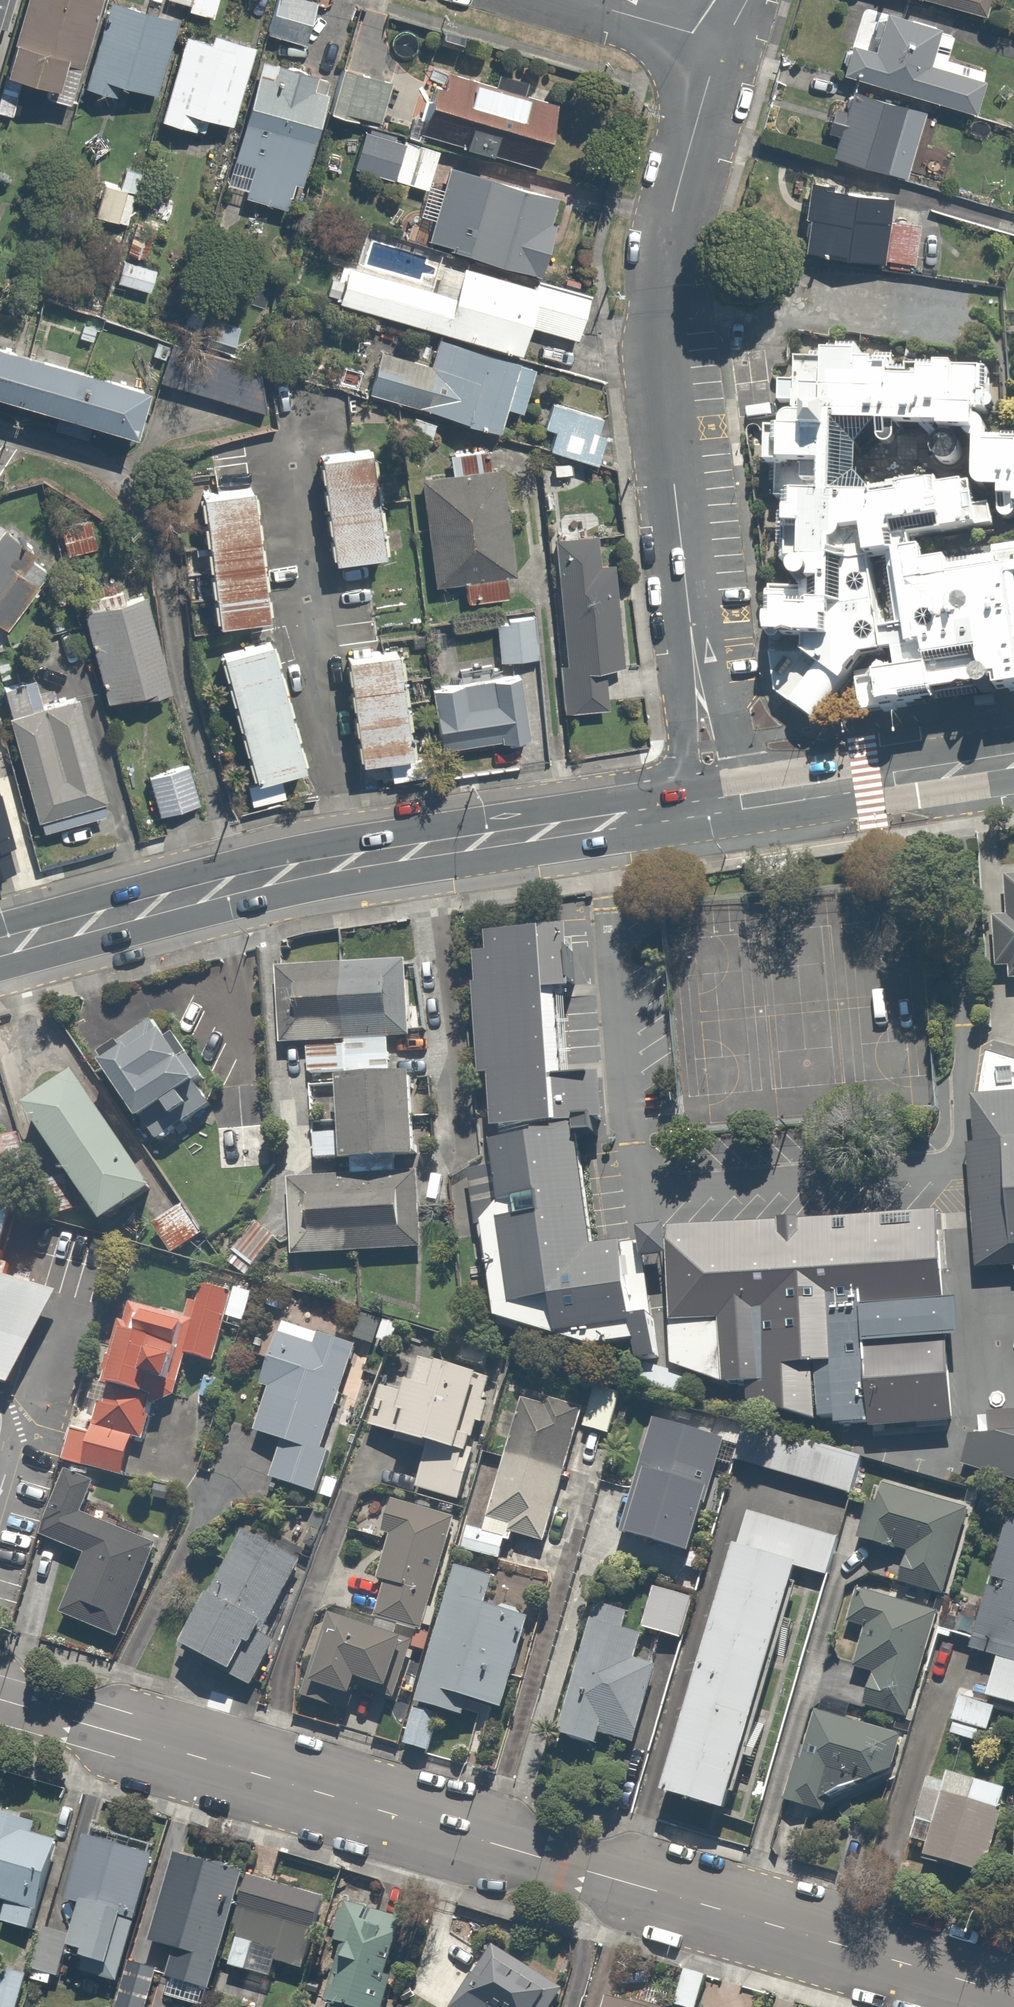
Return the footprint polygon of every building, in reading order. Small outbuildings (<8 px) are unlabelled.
[(1,70),(17,0),(0,0),(0,70),(1,70)] [(9,72),(53,84),(49,98),(75,105),(79,90),(103,0),(29,0),(9,72)] [(191,7),(215,14),(219,0),(193,0),(191,7)] [(318,0),(274,0),(266,33),(309,44),(320,1),(318,0)] [(988,16),(992,0),(920,0),(988,16)] [(90,89),(116,97),(119,86),(160,98),(183,22),(116,2),(90,89)] [(854,42),(845,74),(976,113),(985,82),(990,68),(949,56),(955,38),(939,33),(938,31),(938,30),(936,28),(935,27),(934,26),(933,24),(932,23),(930,22),(929,21),(927,20),(926,19),(924,18),(923,17),(921,16),(920,15),(918,15),(916,14),(915,14),(913,13),(911,13),(909,13),(908,12),(906,12),(904,12),(902,12),(901,12),(899,12),(897,13),(895,13),(894,13),(892,14),(890,14),(889,15),(887,16),(885,16),(876,48),(854,42)] [(259,51),(218,39),(216,47),(186,38),(162,120),(204,132),(207,122),(236,130),(259,51)] [(334,81),(264,61),(227,188),(297,208),(334,81)] [(567,103),(443,70),(426,133),(550,166),(567,103)] [(0,87),(0,114),(19,116),(23,90),(0,87)] [(842,132),(834,154),(905,181),(929,115),(857,89),(850,107),(841,104),(832,128),(842,132)] [(425,191),(435,148),(368,132),(358,176),(425,191)] [(426,216),(437,220),(431,238),(545,274),(567,203),(453,167),(445,193),(434,189),(426,216)] [(125,170),(120,190),(104,186),(96,219),(135,229),(148,175),(125,170)] [(894,218),(897,199),(812,187),(803,252),(922,269),(928,223),(894,218)] [(178,269),(124,256),(118,282),(171,295),(178,269)] [(458,296),(354,265),(344,301),(525,354),(532,327),(578,341),(590,300),(467,264),(458,296)] [(280,374),(177,342),(164,383),(267,415),(280,374)] [(60,418),(56,431),(86,441),(91,428),(133,441),(149,390),(0,343),(0,400),(60,418)] [(369,398),(507,432),(512,410),(534,415),(545,369),(439,344),(435,363),(380,350),(369,398)] [(773,689),(820,723),(1013,691),(1013,540),(990,544),(991,550),(943,556),(942,552),(920,555),(919,540),(911,541),(911,536),(990,523),(986,500),(966,502),(962,476),(934,480),(934,474),(866,485),(852,468),(853,440),(873,417),(873,436),(877,440),(881,443),(887,444),(892,442),(896,437),(897,432),(897,425),(938,426),(960,427),(962,431),(966,434),(970,434),(968,473),(971,480),(976,485),(982,489),(996,489),(997,510),(999,514),(1003,517),(1008,518),(1011,518),(1013,516),(1013,432),(982,432),(982,425),(981,420),(980,417),(977,415),(975,413),(973,413),(973,410),(990,411),(989,370),(949,362),(904,361),(888,360),(870,360),(869,354),(858,354),(858,347),(818,345),(817,355),(792,354),(791,378),(780,378),(780,402),(790,401),(790,407),(785,408),(780,410),(777,415),(775,423),(764,423),(762,461),(774,462),(775,498),(780,511),(780,560),(797,581),(798,589),(765,587),(767,635),(800,634),(800,651),(768,650),(773,689)] [(606,419),(555,405),(547,430),(558,434),(553,453),(599,466),(607,439),(601,437),(606,419)] [(377,436),(322,443),(337,565),(393,558),(377,436)] [(489,453),(450,457),(451,473),(423,476),(435,585),(466,582),(468,605),(504,601),(502,583),(511,582),(499,468),(490,469),(489,453)] [(225,480),(226,493),(203,496),(220,626),(276,619),(259,488),(249,490),(247,477),(225,480)] [(96,519),(63,527),(70,555),(103,546),(96,519)] [(603,572),(600,531),(551,533),(561,713),(610,711),(608,669),(632,668),(626,571),(603,572)] [(5,634),(52,570),(0,532),(0,630),(5,634)] [(118,586),(82,595),(109,705),(178,688),(154,592),(122,600),(118,586)] [(535,614),(497,617),(500,660),(538,657),(535,614)] [(277,638),(223,651),(256,784),(311,770),(277,638)] [(366,785),(399,782),(397,760),(424,758),(414,652),(353,658),(366,785)] [(529,671),(439,682),(447,749),(538,738),(529,671)] [(0,689),(0,694),(39,833),(119,811),(85,690),(45,701),(38,678),(0,689)] [(192,765),(150,779),(164,819),(206,804),(192,765)] [(13,867),(6,844),(14,842),(0,792),(0,871),(13,867)] [(994,918),(995,974),(1009,973),(1009,984),(1013,984),(1013,875),(1012,875),(1012,917),(994,918)] [(417,967),(278,971),(281,1047),(309,1046),(310,1074),(347,1073),(349,1131),(318,1132),(319,1163),(423,1160),(417,967)] [(163,1018),(99,1066),(155,1141),(219,1094),(163,1018)] [(166,1197),(81,1078),(30,1114),(115,1233),(166,1197)] [(969,1092),(971,1107),(975,1140),(965,1144),(977,1275),(1013,1273),(1013,1090),(969,1092)] [(266,1127),(223,1126),(222,1171),(265,1172),(266,1127)] [(21,1181),(17,1166),(30,1162),(24,1138),(0,1144),(0,1187),(21,1181)] [(486,1230),(499,1327),(593,1357),(636,1348),(639,1368),(664,1365),(645,1247),(596,1253),(582,1144),(497,1155),(503,1212),(486,1230)] [(420,1174),(289,1185),(295,1254),(426,1243),(420,1174)] [(207,1239),(184,1206),(154,1226),(178,1259),(207,1239)] [(9,1210),(0,1207),(0,1239),(9,1210)] [(671,1233),(674,1374),(730,1394),(751,1393),(753,1412),(820,1432),(874,1436),(954,1429),(941,1219),(671,1233)] [(5,1381),(56,1288),(0,1272),(0,1379),(5,1381)] [(102,1381),(84,1377),(65,1464),(146,1482),(156,1415),(182,1399),(190,1362),(217,1368),(234,1293),(206,1287),(203,1303),(191,1300),(187,1316),(119,1301),(102,1381)] [(319,1353),(277,1340),(262,1387),(272,1390),(257,1435),(285,1444),(274,1479),(316,1493),(363,1348),(325,1335),(319,1353)] [(402,1446),(427,1452),(419,1490),(466,1501),(483,1428),(488,1429),(494,1402),(490,1401),(499,1364),(461,1355),(457,1372),(392,1356),(373,1432),(404,1439),(402,1446)] [(622,1392),(595,1386),(585,1432),(613,1438),(622,1392)] [(472,1529),(463,1560),(537,1582),(588,1411),(550,1400),(547,1410),(524,1403),(485,1533),(472,1529)] [(727,1438),(653,1420),(638,1483),(648,1486),(635,1542),(698,1557),(727,1438)] [(858,1499),(865,1473),(870,1457),(753,1421),(741,1463),(858,1499)] [(992,1423),(993,1441),(972,1442),(962,1474),(1013,1490),(1013,1421),(992,1423)] [(946,1600),(975,1506),(865,1473),(858,1499),(855,1506),(870,1511),(862,1538),(914,1554),(904,1588),(946,1600)] [(98,1486),(67,1475),(49,1523),(43,1540),(87,1557),(63,1618),(119,1640),(155,1544),(86,1517),(98,1486)] [(381,1625),(379,1632),(328,1617),(303,1698),(347,1711),(348,1707),(358,1710),(364,1688),(406,1700),(422,1645),(397,1638),(400,1628),(427,1635),(460,1518),(417,1506),(420,1496),(376,1483),(357,1494),(347,1529),(392,1543),(379,1583),(384,1585),(373,1623),(381,1625)] [(839,1539),(752,1515),(672,1801),(759,1825),(839,1539)] [(1010,1521),(979,1623),(966,1619),(960,1638),(973,1642),(969,1654),(999,1664),(988,1698),(1013,1706),(1013,1523),(1010,1521)] [(182,1648),(237,1679),(251,1687),(274,1645),(261,1638),(308,1555),(252,1523),(182,1648)] [(501,1583),(457,1571),(407,1748),(425,1753),(436,1715),(471,1725),(477,1707),(508,1716),(535,1623),(493,1611),(501,1583)] [(942,1608),(858,1584),(845,1628),(868,1634),(858,1667),(877,1673),(868,1705),(911,1718),(942,1608)] [(693,1601),(657,1591),(645,1634),(681,1644),(693,1601)] [(629,1610),(601,1602),(560,1741),(598,1752),(604,1732),(640,1743),(663,1667),(638,1660),(644,1641),(622,1634),(629,1610)] [(998,1707),(960,1696),(948,1737),(986,1748),(998,1707)] [(817,1816),(888,1781),(902,1738),(816,1711),(787,1806),(817,1816)] [(953,1772),(948,1788),(933,1784),(915,1845),(928,1849),(925,1858),(991,1878),(1013,1800),(1013,1791),(953,1772)] [(0,1821),(0,1903),(12,1906),(6,1928),(39,1938),(65,1849),(42,1842),(47,1826),(18,1817),(16,1825),(0,1821)] [(159,1862),(91,1842),(73,1901),(93,1907),(74,1972),(121,1987),(159,1862)] [(248,1880),(179,1858),(150,1951),(175,1959),(166,1989),(209,2003),(220,1968),(248,1880)] [(331,1906),(248,1880),(220,1968),(257,1979),(263,1957),(277,1962),(275,1969),(308,1980),(331,1906)] [(343,1902),(332,1938),(350,1943),(340,1975),(324,1969),(312,2006),(316,2006),(395,2006),(421,1928),(343,1902)] [(496,1944),(451,2006),(551,2006),(562,1992),(496,1944)] [(2,1968),(0,1975),(0,2006),(26,2006),(35,1978),(2,1968)]
